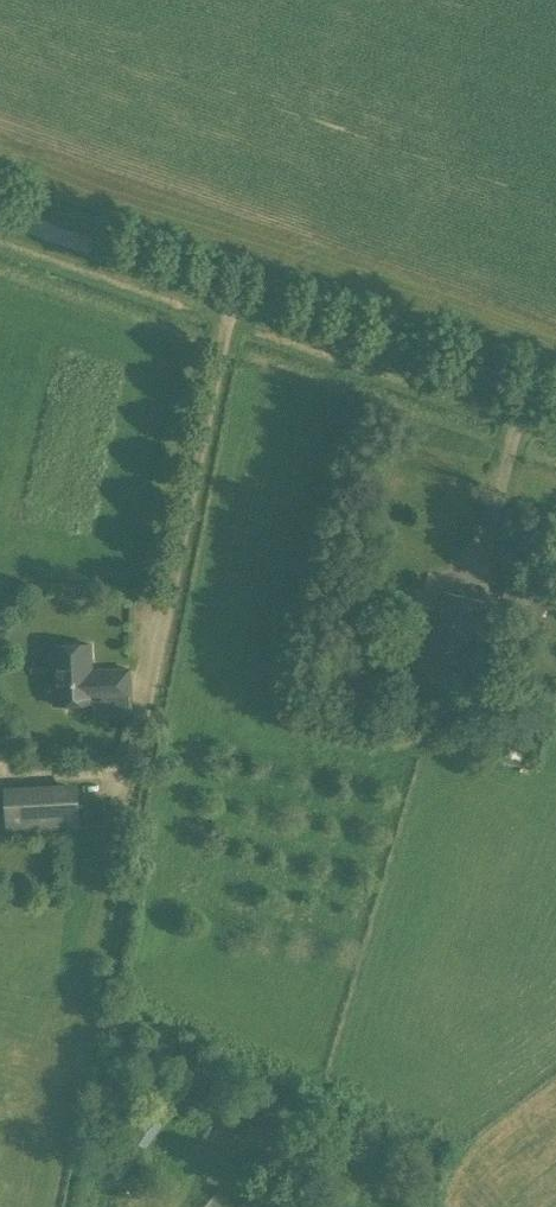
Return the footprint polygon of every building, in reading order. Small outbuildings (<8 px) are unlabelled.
[(55,651),(58,684),(59,705),(95,704),(95,699),(132,697),(131,666),(94,668),(93,648),(55,651)] [(8,833),(81,828),(78,781),(5,785),(8,833)] [(368,1151),(359,1161),(369,1169),(378,1158),(368,1151)] [(203,1206),(238,1206),(217,1190),(203,1206)]
